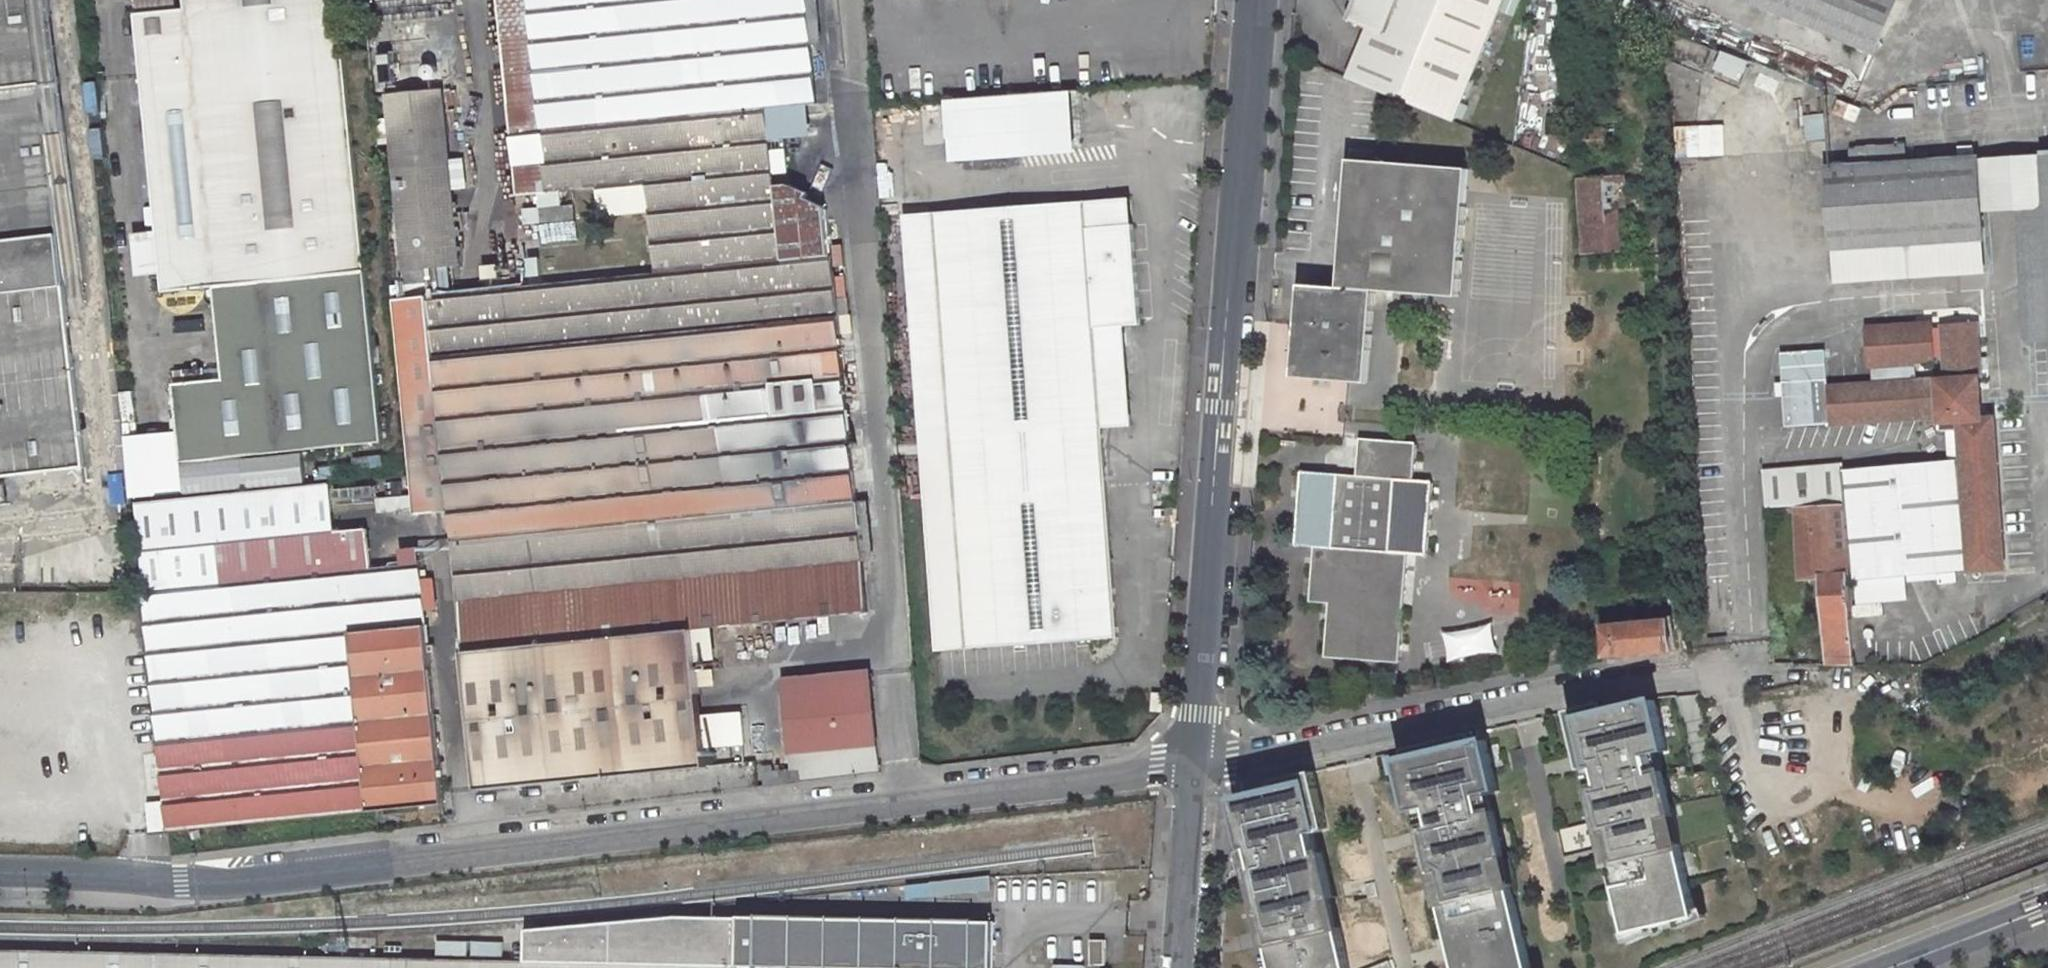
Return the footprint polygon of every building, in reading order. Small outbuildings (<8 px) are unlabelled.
[(58,88),(48,0),(0,0),(0,479),(84,468),(62,287),(82,285),(58,88)] [(132,8),(172,4),(172,0),(131,0),(132,8)] [(165,296),(217,290),(227,382),(176,387),(180,430),(184,466),(296,453),(386,442),(342,31),(339,0),(185,0),(186,11),(135,16),(139,54),(165,296)] [(412,486),(449,483),(465,656),(479,793),(708,770),(694,633),(866,615),(839,338),(851,337),(850,320),(837,322),(826,213),(805,203),(808,197),(790,188),(773,189),(766,110),(816,106),(805,0),(508,0),(519,104),(540,103),(542,133),(689,118),(706,269),(521,288),(507,289),(393,301),(412,486)] [(1502,0),(1353,0),(1344,23),(1366,32),(1346,81),(1452,124),(1502,0)] [(1865,78),(1897,1),(1895,0),(1672,0),(1865,78)] [(1710,69),(1738,79),(1745,60),(1717,50),(1710,69)] [(2040,71),(2045,154),(2047,154),(2047,71),(2040,71)] [(1676,74),(1670,105),(1695,110),(1701,80),(1676,74)] [(440,91),(386,97),(404,282),(437,279),(436,268),(456,266),(440,91)] [(947,101),(951,158),(1072,149),(1068,92),(947,101)] [(1615,147),(1614,129),(1574,130),(1575,149),(1615,147)] [(1786,168),(1800,168),(1798,143),(1785,143),(1786,168)] [(1975,158),(1979,213),(2019,211),(2047,209),(2047,199),(2047,183),(2045,154),(1975,158)] [(460,187),(459,158),(448,158),(449,187),(460,187)] [(1828,241),(1980,232),(1979,213),(1975,158),(1824,168),(1828,241)] [(1456,301),(1466,172),(1346,164),(1337,291),(1298,288),(1291,381),(1365,386),(1372,294),(1456,301)] [(1621,179),(1577,181),(1581,253),(1618,251),(1616,201),(1623,201),(1621,179)] [(1132,199),(1087,202),(1088,229),(1133,226),(1132,199)] [(935,214),(951,441),(1103,430),(1096,329),(1125,327),(1141,325),(1133,226),(1088,229),(1087,202),(935,214)] [(2023,274),(2047,272),(2047,209),(2019,211),(2023,274)] [(951,441),(935,214),(905,216),(926,499),(1108,486),(1103,430),(951,441)] [(1980,232),(1828,241),(1830,278),(1982,269),(1980,232)] [(505,270),(507,289),(521,288),(519,269),(505,270)] [(2004,571),(1994,417),(1981,418),(1975,320),(1955,321),(1945,322),(1945,328),(1930,329),(1930,323),(1867,328),(1868,362),(1874,362),(1875,381),(1829,384),(1827,347),(1783,350),(1787,423),(1832,419),(1832,418),(1941,410),(1942,429),(1961,429),(1968,572),(2004,571)] [(1125,327),(1096,329),(1103,430),(1133,427),(1125,327)] [(184,466),(180,430),(125,436),(133,505),(300,489),(296,453),(184,466)] [(1353,479),(1298,475),(1293,548),(1312,550),(1308,605),(1326,606),(1321,659),(1396,665),(1404,557),(1423,558),(1429,484),(1410,483),(1413,446),(1356,442),(1353,479)] [(1956,460),(1841,468),(1852,580),(1966,570),(1956,460)] [(1841,461),(1762,468),(1766,508),(1796,506),(1843,501),(1841,468),(1841,461)] [(328,488),(329,502),(369,499),(368,485),(328,488)] [(300,489),(133,505),(140,555),(330,537),(325,486),(300,489)] [(1108,486),(926,499),(937,652),(1119,639),(1108,486)] [(413,496),(376,500),(378,513),(414,510),(413,496)] [(1853,664),(1843,501),(1796,506),(1802,579),(1825,576),(1828,623),(1831,623),(1832,642),(1827,642),(1828,665),(1853,664)] [(330,537),(140,555),(145,594),(168,833),(444,804),(420,568),(416,569),(415,554),(402,555),(403,570),(371,573),(367,533),(330,537)] [(1601,628),(1603,658),(1670,651),(1667,622),(1601,628)] [(783,689),(791,756),(876,747),(868,680),(783,689)] [(1164,695),(1153,694),(1151,713),(1162,714),(1164,695)] [(1604,707),(1566,715),(1571,736),(1573,747),(1575,755),(1577,763),(1580,772),(1584,771),(1595,769),(1599,787),(1590,790),(1593,803),(1598,822),(1601,836),(1610,833),(1617,862),(1608,864),(1610,871),(1615,891),(1625,934),(1647,926),(1648,930),(1696,918),(1694,911),(1688,887),(1687,882),(1681,853),(1679,848),(1670,850),(1663,820),(1672,818),(1669,804),(1662,777),(1661,772),(1652,774),(1648,756),(1658,754),(1666,752),(1656,708),(1654,701),(1606,712),(1604,707)] [(1398,766),(1410,816),(1417,814),(1427,811),(1432,830),(1423,832),(1425,843),(1433,874),(1434,878),(1443,876),(1450,905),(1441,908),(1454,962),(1455,967),(1530,967),(1510,889),(1501,891),(1494,862),(1503,859),(1502,853),(1492,813),(1483,815),(1479,798),(1489,795),(1498,793),(1493,773),(1485,746),(1484,743),(1475,745),(1474,737),(1405,754),(1407,763),(1398,766)] [(799,771),(801,784),(879,774),(876,747),(791,756),(793,771),(799,771)] [(1658,754),(1648,756),(1652,774),(1661,772),(1662,772),(1658,754)] [(1589,790),(1590,790),(1599,787),(1595,769),(1584,771),(1588,788),(1589,790)] [(1347,966),(1338,928),(1334,929),(1326,899),(1330,898),(1324,873),(1319,853),(1315,853),(1311,833),(1320,832),(1320,830),(1325,829),(1313,774),(1312,772),(1272,782),(1274,792),(1232,801),(1243,850),(1248,849),(1250,857),(1253,869),(1248,870),(1259,915),(1263,915),(1269,940),(1270,944),(1266,944),(1272,967),(1347,967),(1347,966)] [(1479,798),(1483,815),(1492,813),(1493,813),(1491,805),(1489,795),(1479,798)] [(1418,816),(1422,832),(1423,832),(1432,830),(1427,811),(1417,814),(1418,816)] [(1672,818),(1663,820),(1670,850),(1679,848),(1672,818)] [(1610,833),(1601,836),(1604,845),(1606,855),(1608,864),(1617,862),(1610,833)] [(1503,859),(1494,862),(1501,891),(1510,889),(1503,859)] [(1443,876),(1434,878),(1441,908),(1450,905),(1443,876)] [(743,919),(682,917),(526,931),(525,963),(731,967),(742,967),(743,919)] [(999,925),(743,919),(742,967),(997,967),(999,925)] [(1647,926),(1625,934),(1648,930),(1647,926)] [(1104,964),(1105,941),(1091,941),(1090,964),(1104,964)] [(525,963),(0,952),(0,967),(731,967),(525,963)]
